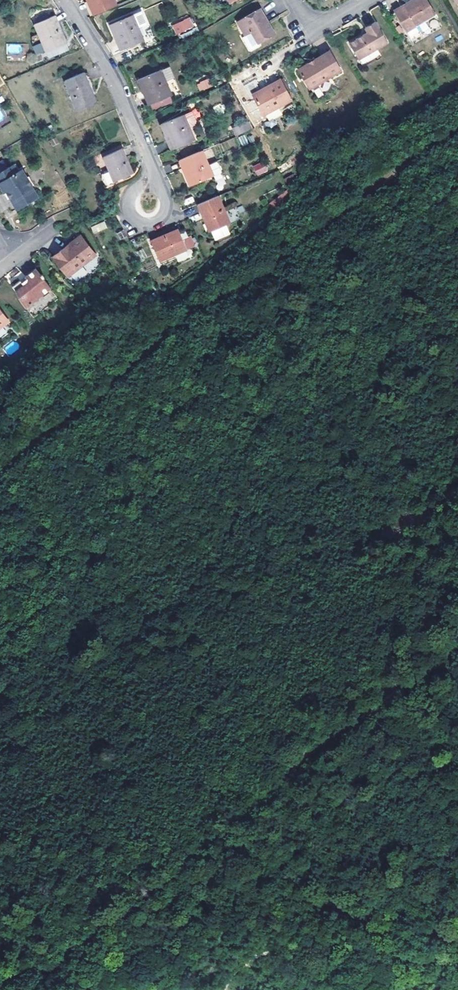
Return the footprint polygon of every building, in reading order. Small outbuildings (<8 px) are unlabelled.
[(95,15),(99,13),(93,0),(91,0),(89,1),(95,15)] [(99,13),(118,5),(116,0),(93,0),(99,13)] [(427,2),(415,7),(416,10),(410,13),(409,11),(403,14),(398,19),(408,36),(418,31),(419,34),(439,22),(427,2)] [(134,14),(111,24),(116,35),(120,33),(126,47),(145,39),(139,27),(148,23),(142,11),(134,14)] [(259,46),(276,36),(271,29),(269,30),(267,26),(269,25),(261,11),(238,24),(247,38),(243,40),(250,52),(253,53),(261,48),(259,46)] [(56,16),(36,24),(47,51),(68,44),(56,16)] [(175,27),(179,34),(190,28),(186,21),(175,27)] [(360,62),(389,46),(377,25),(367,31),(369,35),(350,46),(360,62)] [(418,31),(408,36),(410,39),(419,34),(418,31)] [(122,49),(126,47),(120,33),(116,35),(122,49)] [(22,57),(22,44),(7,43),(6,57),(22,57)] [(36,55),(44,52),(40,43),(32,46),(36,55)] [(311,68),(300,74),(312,95),(343,76),(332,56),(317,65),(318,68),(313,71),(311,68)] [(162,71),(139,80),(150,105),(173,96),(162,71)] [(85,72),(66,80),(79,112),(98,103),(85,72)] [(208,78),(196,84),(200,92),(212,86),(208,78)] [(281,83),(268,91),(269,94),(256,102),(266,119),(293,103),(281,83)] [(254,99),(256,102),(269,94),(268,91),(254,99)] [(193,113),(186,116),(191,127),(197,124),(197,121),(193,113)] [(186,115),(163,125),(167,135),(171,133),(178,148),(196,140),(191,127),(186,116),(186,115)] [(249,121),(233,127),(236,135),(251,129),(249,121)] [(173,150),(178,148),(171,133),(167,135),(173,150)] [(238,137),(242,146),(248,143),(244,134),(238,137)] [(124,149),(105,157),(116,182),(134,173),(124,149)] [(204,150),(185,158),(191,171),(186,174),(191,186),(215,176),(210,165),(204,150)] [(185,158),(180,160),(186,174),(191,171),(185,158)] [(0,162),(0,187),(3,192),(6,190),(16,209),(26,204),(24,200),(35,193),(22,170),(16,173),(12,165),(5,169),(1,161),(0,162)] [(252,166),(256,176),(267,171),(263,161),(252,166)] [(218,162),(210,165),(215,176),(223,172),(218,162)] [(38,197),(35,193),(24,200),(26,204),(38,197)] [(220,196),(199,204),(210,232),(232,223),(220,196)] [(104,221),(91,227),(94,234),(107,228),(104,221)] [(179,229),(152,240),(160,261),(188,249),(179,229)] [(79,236),(68,245),(70,248),(82,239),(79,236)] [(68,245),(51,257),(67,277),(94,256),(82,239),(70,248),(68,245)] [(51,290),(36,271),(25,279),(23,275),(17,279),(20,283),(13,289),(16,293),(15,295),(21,304),(26,310),(51,290)] [(9,322),(0,311),(0,329),(9,322)]
